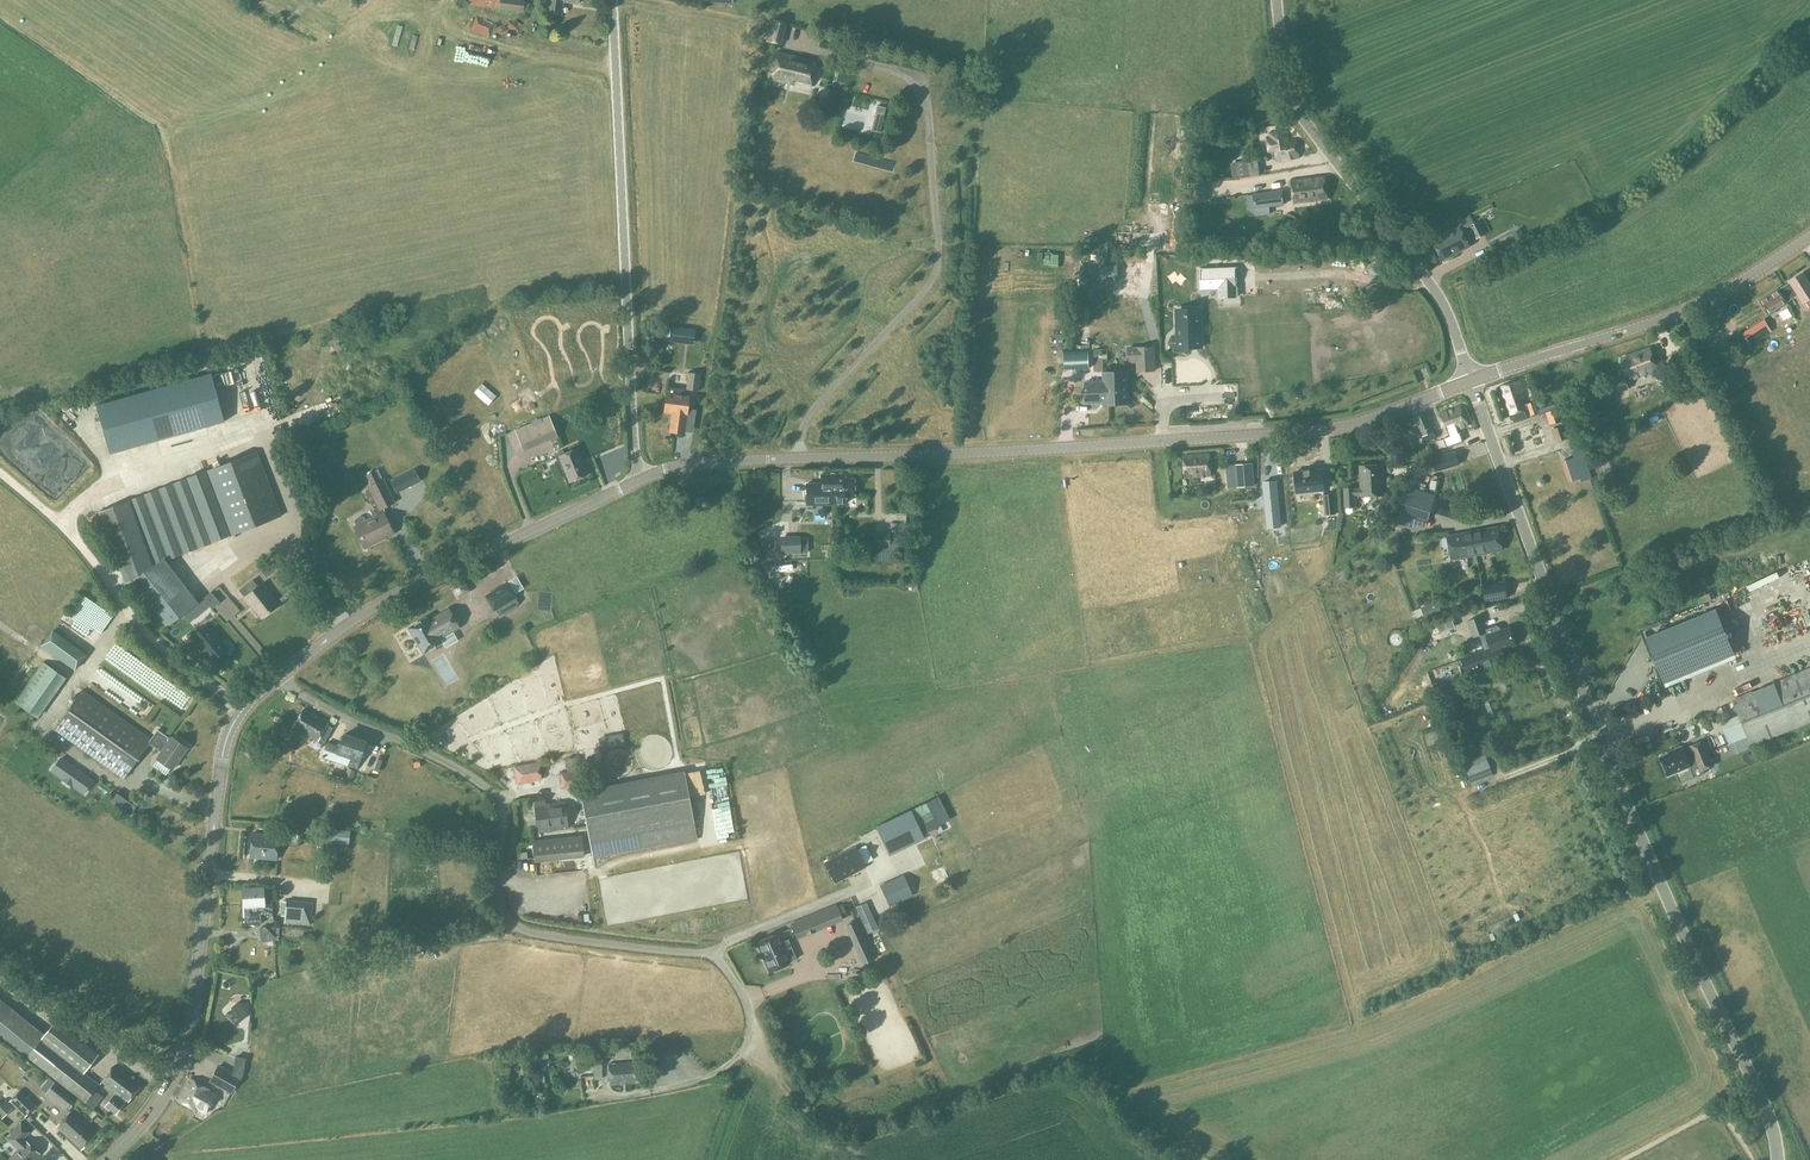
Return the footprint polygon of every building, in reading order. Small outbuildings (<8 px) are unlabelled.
[(524,13),(525,0),(469,0),(468,6),(524,13)] [(564,2),(578,4),(579,0),(539,0),(548,1),(547,12),(562,14),(564,2)] [(772,20),(767,42),(783,45),(788,23),(772,20)] [(490,38),(492,26),(472,22),(470,34),(490,38)] [(635,67),(644,66),(643,50),(634,50),(635,67)] [(773,79),(809,88),(816,62),(779,53),(773,79)] [(479,56),(479,71),(510,72),(511,64),(498,64),(498,57),(479,56)] [(882,124),(885,113),(886,108),(877,106),(876,111),(874,122),(871,131),(880,133),(882,124)] [(1267,138),(1269,152),(1276,151),(1278,161),(1299,157),(1296,139),(1289,141),(1287,130),(1268,134),(1269,137),(1267,138)] [(1258,159),(1231,163),(1233,180),(1261,175),(1258,159)] [(1325,176),(1291,181),(1294,203),(1328,198),(1325,176)] [(1207,202),(1206,180),(1191,180),(1192,202),(1207,202)] [(1283,190),(1253,194),(1253,195),(1246,196),(1248,210),(1256,209),(1257,216),(1271,215),(1270,207),(1285,205),(1283,190)] [(1486,235),(1479,221),(1470,226),(1477,239),(1486,235)] [(1471,247),(1461,227),(1434,241),(1444,260),(1471,247)] [(1518,243),(1526,240),(1520,229),(1513,232),(1518,243)] [(1140,277),(1139,262),(1118,263),(1118,265),(1090,266),(1090,260),(1082,261),(1082,266),(1081,266),(1082,281),(1119,280),(1119,278),(1140,277)] [(1236,268),(1200,269),(1201,289),(1220,288),(1220,297),(1237,297),(1236,268)] [(1787,304),(1786,303),(1795,298),(1787,285),(1778,290),(1761,301),(1770,315),(1787,304)] [(1729,314),(1735,326),(1758,314),(1752,302),(1729,314)] [(1178,315),(1179,348),(1203,347),(1202,314),(1178,315)] [(1744,333),(1751,344),(1771,332),(1764,321),(1744,333)] [(321,333),(328,354),(336,352),(329,331),(321,333)] [(1689,333),(1678,338),(1686,356),(1698,351),(1689,333)] [(1154,347),(1126,348),(1127,363),(1136,363),(1137,372),(1155,371),(1154,347)] [(1651,349),(1625,359),(1633,380),(1659,369),(1651,349)] [(1089,368),(1088,350),(1063,351),(1064,369),(1089,368)] [(1205,361),(1172,362),(1172,375),(1206,374),(1205,361)] [(1088,401),(1102,401),(1102,402),(1105,402),(1105,404),(1130,404),(1129,371),(1104,372),(1104,381),(1086,382),(1087,403),(1088,403),(1088,401)] [(686,390),(699,392),(701,374),(688,373),(686,390)] [(98,404),(111,453),(226,423),(214,375),(98,404)] [(1609,394),(1629,390),(1627,378),(1607,382),(1609,394)] [(1536,401),(1526,404),(1521,391),(1524,391),(1521,381),(1502,387),(1512,414),(1525,410),(1529,409),(1531,416),(1540,413),(1536,401)] [(668,387),(668,393),(667,393),(664,412),(672,413),(670,432),(684,434),(689,396),(684,396),(685,389),(668,387)] [(1437,430),(1445,426),(1447,431),(1457,427),(1458,429),(1469,425),(1462,407),(1441,415),(1442,419),(1434,423),(1437,430)] [(1547,412),(1550,423),(1562,420),(1558,409),(1547,412)] [(1436,438),(1434,432),(1434,431),(1427,414),(1416,418),(1423,436),(1426,443),(1436,438)] [(556,434),(550,420),(549,416),(515,430),(523,448),(524,451),(557,437),(556,434)] [(1553,429),(1556,443),(1568,439),(1564,426),(1553,429)] [(577,448),(564,454),(562,452),(557,454),(555,456),(559,466),(560,465),(559,467),(561,472),(563,473),(565,472),(570,482),(588,474),(577,448)] [(1455,452),(1433,459),(1436,471),(1459,464),(1455,452)] [(153,565),(166,560),(281,519),(257,453),(128,501),(99,513),(127,587),(134,581),(133,580),(153,565)] [(1210,454),(1185,456),(1186,478),(1212,475),(1210,454)] [(1581,478),(1575,458),(1567,460),(1574,481),(1581,478)] [(549,460),(542,462),(544,471),(551,470),(549,460)] [(1251,463),(1236,465),(1238,487),(1253,486),(1251,463)] [(1356,496),(1384,495),(1383,465),(1360,466),(1361,489),(1354,489),(1354,488),(1344,489),(1345,508),(1356,507),(1356,496)] [(606,484),(616,479),(611,467),(601,471),(606,484)] [(1421,470),(1410,468),(1407,481),(1409,482),(1408,487),(1420,490),(1423,476),(1420,476),(1421,470)] [(415,471),(399,478),(404,489),(420,481),(415,471)] [(856,479),(846,479),(846,475),(822,475),(822,483),(806,484),(807,497),(805,497),(805,503),(807,503),(807,506),(808,506),(808,510),(813,510),(813,506),(847,505),(847,498),(856,498),(856,479)] [(1327,495),(1325,475),(1298,478),(1300,498),(1323,495),(1327,495)] [(377,516),(366,521),(364,517),(362,516),(356,519),(355,522),(357,526),(356,526),(366,547),(378,541),(378,540),(392,533),(392,534),(393,533),(380,508),(393,502),(394,504),(383,481),(370,487),(375,498),(370,500),(377,516)] [(1280,527),(1276,481),(1264,482),(1268,528),(1280,527)] [(1436,496),(1404,486),(1397,511),(1429,520),(1436,496)] [(1327,495),(1323,495),(1325,515),(1337,514),(1335,494),(1327,495)] [(1443,495),(1436,514),(1457,521),(1464,502),(1443,495)] [(788,523),(804,521),(801,506),(786,508),(788,523)] [(271,525),(272,543),(287,541),(286,523),(271,525)] [(1447,537),(1451,560),(1503,551),(1499,528),(1447,537)] [(890,533),(874,534),(876,555),(890,554),(890,553),(891,553),(890,536),(890,533)] [(903,535),(890,536),(891,553),(904,553),(903,535)] [(801,536),(781,536),(781,553),(801,553),(801,536)] [(764,553),(775,553),(775,544),(775,542),(764,542),(764,553)] [(1785,559),(1799,559),(1799,551),(1785,551),(1785,559)] [(793,562),(793,555),(774,556),(775,569),(789,568),(789,562),(793,562)] [(199,603),(166,560),(153,565),(133,580),(134,581),(169,627),(199,603)] [(275,563),(263,564),(263,576),(275,575),(275,563)] [(279,605),(262,584),(258,587),(253,580),(239,591),(261,619),(279,605)] [(486,596),(495,610),(496,610),(499,614),(506,612),(513,609),(518,603),(515,598),(517,597),(508,583),(486,596)] [(1482,590),(1484,602),(1508,598),(1506,585),(1482,590)] [(70,617),(90,631),(98,636),(112,618),(84,598),(70,617)] [(205,598),(199,603),(205,610),(211,605),(205,598)] [(1441,612),(1438,602),(1422,608),(1426,618),(1441,612)] [(460,627),(449,609),(432,620),(429,622),(427,619),(427,618),(426,618),(410,628),(410,627),(409,628),(410,629),(423,652),(424,653),(425,653),(425,652),(440,643),(442,643),(441,642),(439,639),(460,627)] [(1733,655),(1715,610),(1648,638),(1646,632),(1645,632),(1662,674),(1662,673),(1666,683),(1733,655)] [(1482,616),(1469,620),(1475,636),(1487,632),(1482,616)] [(1800,624),(1806,629),(1809,623),(1809,621),(1805,617),(1800,624)] [(207,625),(191,638),(212,663),(228,650),(207,625)] [(1487,632),(1493,648),(1494,652),(1503,648),(1516,644),(1511,628),(1501,631),(1500,628),(1498,626),(1487,630),(1487,632)] [(59,658),(70,643),(53,631),(43,645),(59,658)] [(1494,652),(1493,648),(1464,658),(1469,671),(1487,665),(1487,667),(1492,665),(1492,664),(1507,659),(1503,648),(1494,652)] [(60,688),(67,678),(44,662),(37,672),(60,688)] [(1739,716),(1748,737),(1752,747),(1809,723),(1809,669),(1733,701),(1739,716)] [(93,682),(111,695),(116,688),(98,675),(93,682)] [(1648,686),(1649,695),(1658,693),(1657,684),(1648,686)] [(158,730),(152,739),(83,690),(54,730),(124,780),(150,744),(162,752),(157,759),(173,770),(188,748),(172,737),(171,739),(158,730)] [(1499,714),(1494,701),(1486,704),(1490,717),(1499,714)] [(1463,715),(1461,709),(1455,712),(1457,718),(1463,715)] [(304,710),(294,728),(319,741),(320,740),(325,743),(333,728),(328,726),(328,725),(329,724),(304,710)] [(1739,716),(1731,718),(1721,723),(1722,725),(1730,744),(1748,737),(1739,716)] [(1486,732),(1489,739),(1497,736),(1495,729),(1486,732)] [(358,770),(367,744),(343,736),(339,747),(327,743),(323,758),(358,770)] [(619,737),(605,740),(606,747),(620,745),(619,737)] [(1465,740),(1468,749),(1475,746),(1472,737),(1465,740)] [(1682,746),(1679,738),(1660,746),(1663,754),(1682,746)] [(1683,781),(1694,777),(1690,766),(1696,764),(1699,772),(1714,766),(1704,740),(1689,746),(1691,751),(1686,754),(1683,748),(1676,751),(1677,753),(1662,759),(1668,775),(1679,770),(1683,781)] [(1463,761),(1469,777),(1471,781),(1492,773),(1484,753),(1478,756),(1471,758),(1469,754),(1461,757),(1463,761)] [(381,761),(367,758),(363,771),(377,775),(381,761)] [(707,758),(690,759),(691,768),(708,768),(707,758)] [(72,767),(61,759),(54,769),(64,777),(63,779),(73,786),(74,784),(85,792),(93,781),(81,773),(80,774),(71,768),(72,767)] [(514,768),(518,784),(541,780),(538,763),(514,768)] [(344,780),(352,783),(356,771),(348,769),(344,780)] [(689,788),(720,787),(719,770),(689,771),(689,788)] [(579,787),(578,772),(562,773),(562,788),(579,787)] [(684,772),(581,792),(593,856),(696,836),(684,772)] [(721,813),(722,798),(693,796),(693,812),(721,813)] [(568,829),(565,803),(542,806),(541,797),(534,798),(535,804),(538,833),(568,829)] [(131,816),(138,806),(128,799),(121,809),(131,816)] [(925,804),(911,810),(924,838),(925,839),(939,833),(925,804)] [(924,838),(911,810),(876,827),(890,855),(924,838)] [(300,829),(288,828),(287,836),(299,838),(300,829)] [(327,830),(326,841),(348,843),(349,832),(327,830)] [(279,836),(253,834),(251,858),(277,860),(279,836)] [(583,845),(534,850),(536,862),(584,857),(583,845)] [(866,867),(856,848),(825,864),(835,883),(866,867)] [(527,851),(519,851),(518,859),(527,859),(527,851)] [(903,875),(880,886),(890,906),(913,895),(903,875)] [(243,889),(244,907),(245,907),(246,925),(261,924),(261,914),(266,914),(267,916),(273,916),(273,901),(264,901),(264,888),(243,889)] [(285,923),(311,925),(313,903),(304,902),(304,905),(287,904),(285,923)] [(866,903),(857,907),(868,934),(877,930),(866,903)] [(837,908),(841,917),(846,915),(843,906),(837,908)] [(837,907),(810,918),(792,925),(797,938),(842,920),(841,917),(837,908),(837,907)] [(859,921),(850,925),(847,926),(864,963),(876,958),(859,921)] [(275,936),(274,927),(260,927),(261,937),(275,936)] [(789,964),(780,943),(776,934),(758,942),(770,972),(789,964)] [(0,998),(0,1035),(28,1057),(45,1034),(0,998)] [(237,1003),(233,1007),(244,1018),(248,1014),(249,1003),(237,1003)] [(56,1020),(45,1034),(28,1057),(93,1109),(103,1097),(96,1091),(100,1085),(85,1074),(100,1054),(56,1020)] [(164,1043),(167,1030),(160,1028),(156,1041),(164,1043)] [(611,1057),(610,1044),(601,1045),(602,1058),(611,1057)] [(569,1051),(572,1075),(585,1073),(581,1049),(569,1051)] [(233,1074),(240,1078),(241,1079),(243,1076),(246,1059),(237,1057),(233,1074)] [(602,1070),(602,1060),(590,1061),(590,1070),(602,1070)] [(26,1061),(21,1067),(26,1072),(32,1066),(26,1061)] [(610,1065),(611,1085),(638,1082),(636,1063),(610,1065)] [(219,1066),(211,1082),(231,1094),(240,1078),(233,1074),(219,1066)] [(129,1102),(141,1086),(115,1067),(103,1083),(116,1093),(108,1103),(118,1111),(126,1100),(129,1102)] [(206,1113),(216,1096),(209,1091),(210,1090),(191,1079),(179,1100),(198,1111),(199,1109),(206,1113)] [(66,1109),(74,1098),(55,1083),(47,1094),(66,1109)] [(21,1091),(11,1101),(26,1116),(36,1106),(21,1091)] [(0,1106),(0,1119),(1,1120),(14,1107),(6,1100),(0,1106)] [(96,1135),(72,1112),(58,1127),(82,1150),(96,1135)] [(39,1154),(23,1139),(29,1133),(22,1126),(9,1139),(20,1150),(11,1159),(34,1159),(39,1154)]
